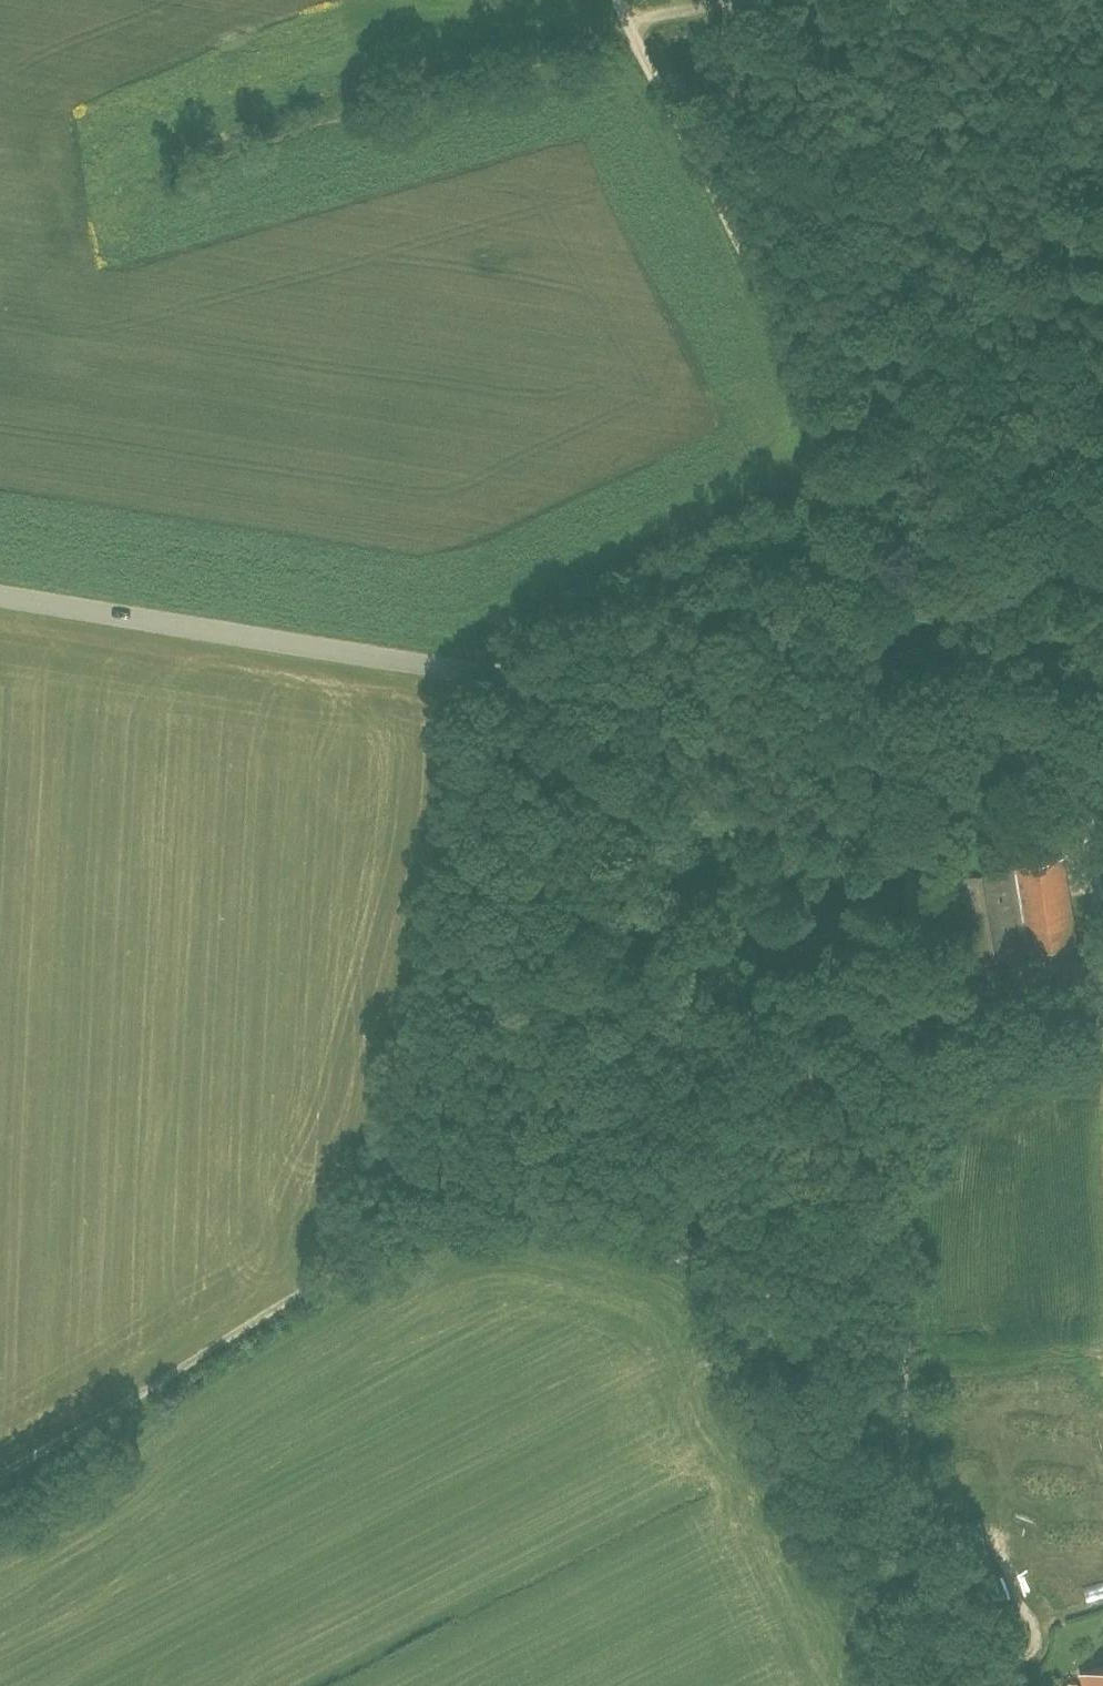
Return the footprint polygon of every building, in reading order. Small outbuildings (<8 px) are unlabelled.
[(959,960),(1077,941),(1064,857),(946,876),(959,960)] [(1084,1673),(1089,1685),(1102,1685),(1102,1665),(1084,1673)]
